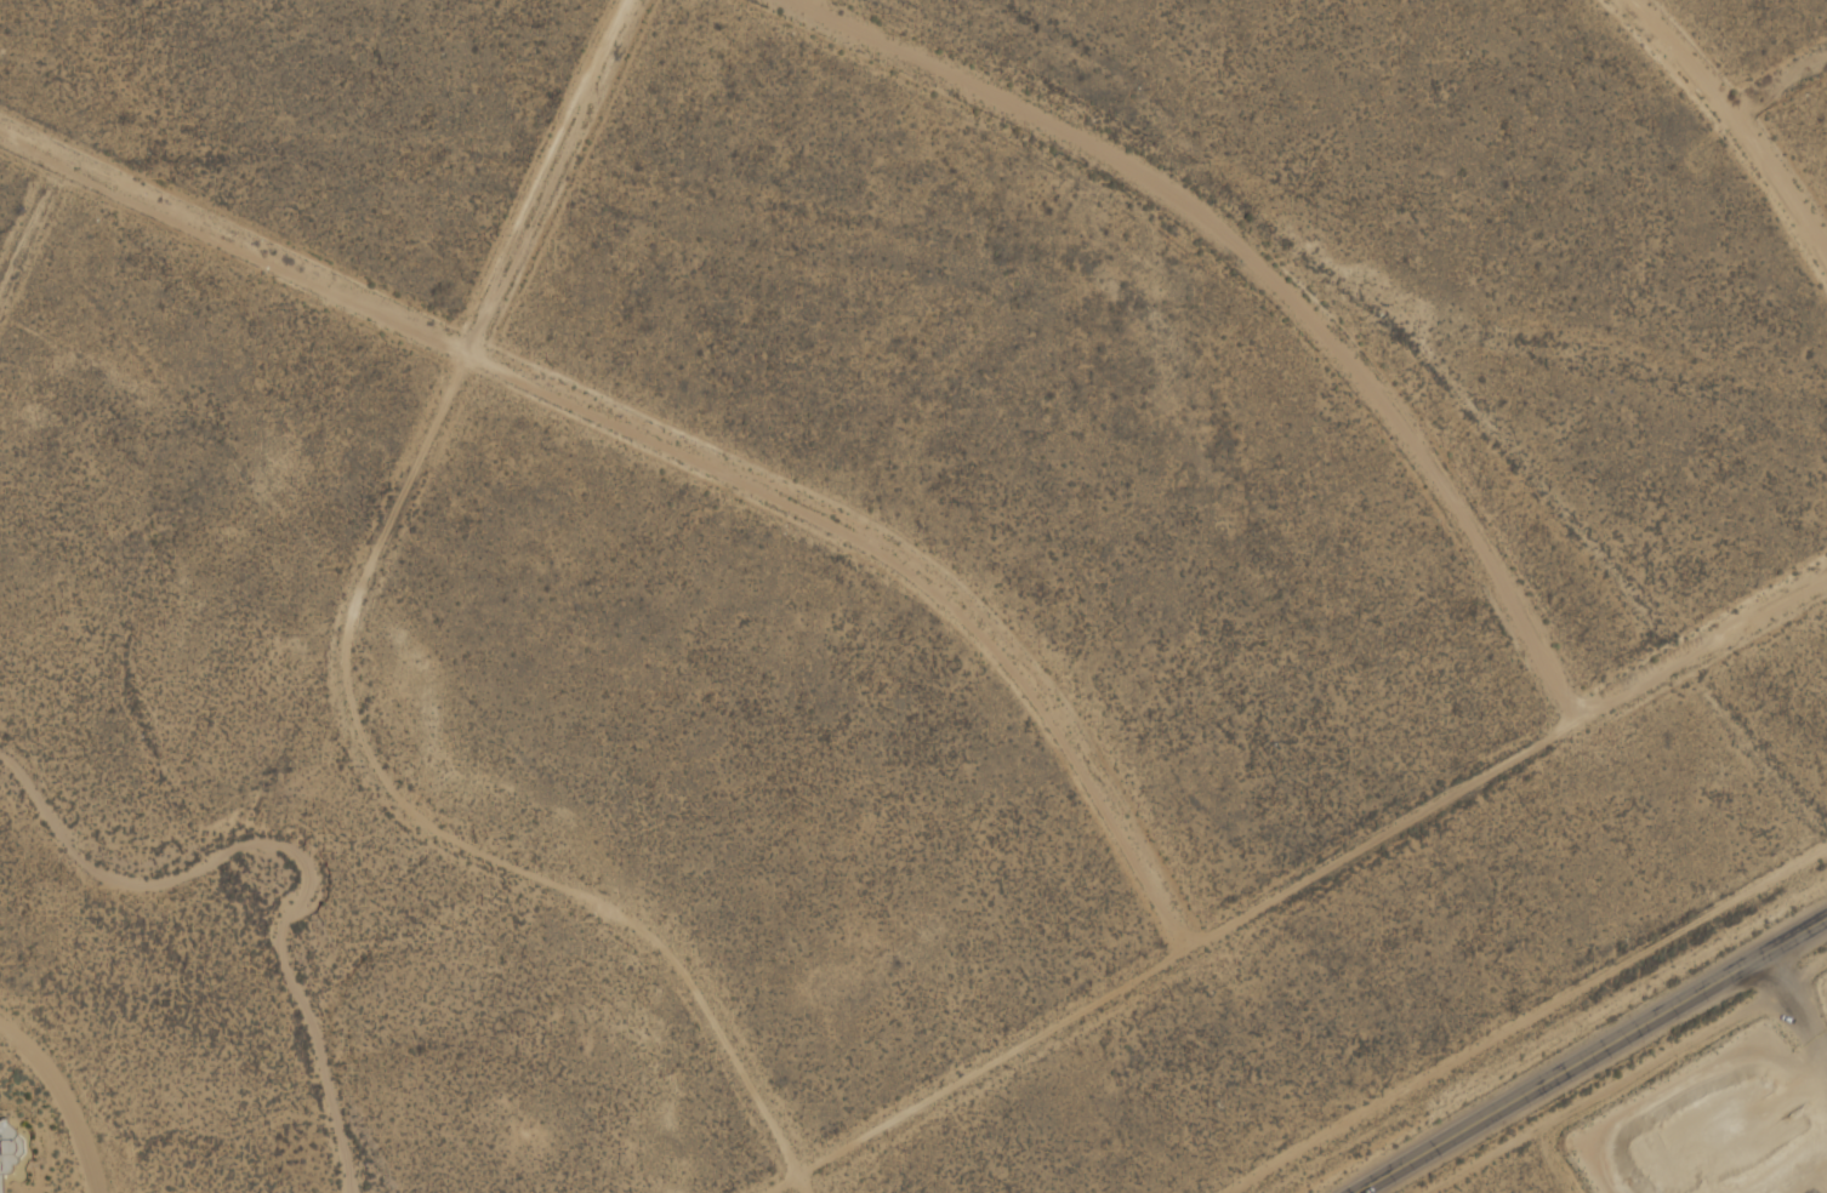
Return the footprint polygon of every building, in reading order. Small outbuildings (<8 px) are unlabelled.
[(2,1174),(11,1174),(12,1171),(13,1169),(12,1165),(16,1164),(18,1163),(18,1159),(24,1153),(24,1140),(17,1134),(17,1131),(8,1123),(8,1118),(1,1119),(0,1120),(0,1192),(4,1192),(2,1174)]
